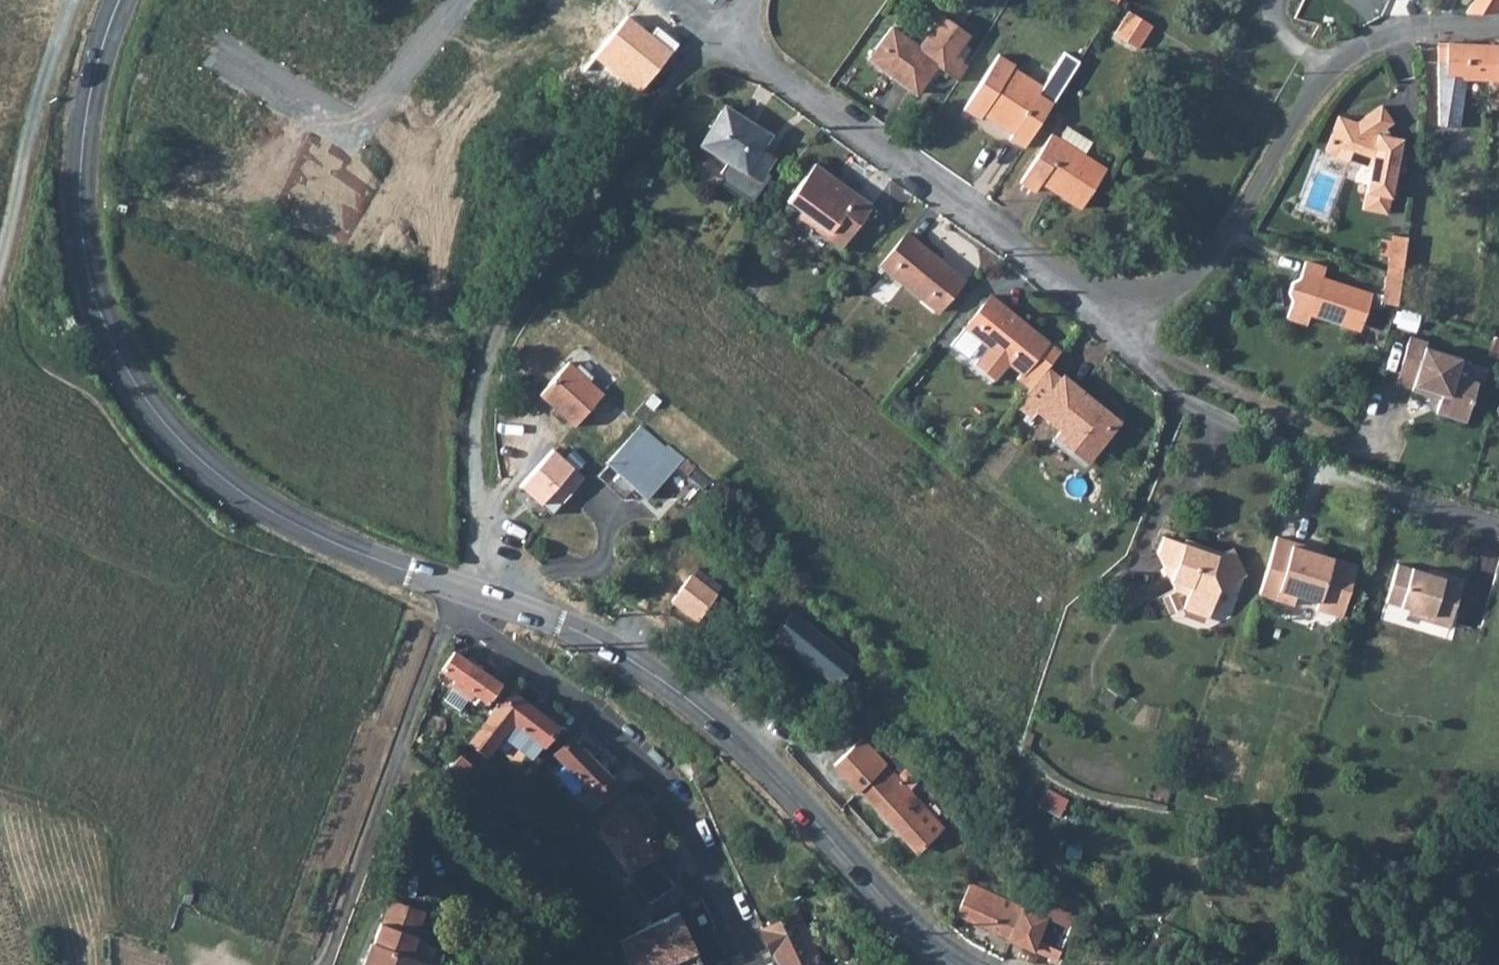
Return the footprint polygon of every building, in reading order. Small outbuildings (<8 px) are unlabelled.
[(1465,14),(1496,13),(1498,8),(1498,0),(1474,0),(1465,14)] [(1114,32),(1137,47),(1153,23),(1129,9),(1114,32)] [(871,58),(919,92),(941,61),(949,67),(947,70),(955,76),(965,60),(956,54),(972,32),(944,13),(925,41),(928,43),(924,48),(893,26),(871,58)] [(628,16),(594,57),(637,92),(675,45),(655,28),(651,34),(628,16)] [(1455,79),(1491,81),(1493,45),(1429,42),(1427,77),(1429,78),(1426,125),(1443,126),(1442,151),(1453,152),(1458,87),(1454,87),(1455,79)] [(1493,45),(1491,81),(1490,109),(1498,109),(1498,45),(1493,45)] [(1014,134),(1011,139),(1026,149),(1055,103),(1023,84),(1017,93),(1004,84),(1015,66),(999,56),(964,111),(980,121),(984,116),(1014,134)] [(955,76),(960,79),(970,63),(965,60),(955,76)] [(1379,105),(1353,121),(1336,115),(1323,151),(1345,160),(1346,158),(1367,166),(1359,208),(1383,213),(1397,138),(1384,135),(1380,129),(1390,122),(1379,105)] [(726,107),(702,143),(726,160),(721,169),(723,181),(751,199),(768,174),(765,172),(772,161),(764,156),(767,153),(761,149),(769,135),(726,107)] [(1055,133),(1024,182),(1041,192),(1047,183),(1050,176),(1073,190),(1069,196),(1087,207),(1111,167),(1089,154),(1097,141),(1071,125),(1063,138),(1055,133)] [(871,204),(812,162),(785,200),(800,211),(829,231),(840,215),(856,225),(871,204)] [(1073,190),(1050,176),(1047,183),(1069,196),(1073,190)] [(840,215),(829,231),(800,211),(793,219),(837,250),(856,225),(840,215)] [(961,276),(902,232),(877,265),(936,309),(961,276)] [(1407,237),(1388,236),(1386,253),(1405,255),(1407,237)] [(1402,278),(1405,255),(1386,253),(1384,272),(1402,278)] [(1360,323),(1371,293),(1322,276),(1326,266),(1306,259),(1300,276),(1292,279),(1288,290),(1292,298),(1287,314),(1307,321),(1310,311),(1345,323),(1346,317),(1360,323)] [(1384,272),(1381,302),(1398,304),(1402,278),(1384,272)] [(1009,361),(1022,371),(1019,377),(1032,387),(1053,359),(1062,349),(989,293),(950,343),(966,356),(980,338),(989,345),(975,364),(996,378),(1009,361)] [(1400,326),(1419,331),(1422,316),(1404,311),(1400,326)] [(1408,335),(1400,364),(1416,368),(1412,387),(1411,390),(1433,395),(1434,390),(1442,392),(1438,410),(1467,418),(1478,379),(1471,376),(1474,363),(1459,359),(1459,356),(1423,346),(1424,340),(1408,335)] [(1042,402),(1099,446),(1123,413),(1065,367),(1065,368),(1053,359),(1032,387),(1025,396),(1038,408),(1042,402)] [(606,395),(570,361),(541,394),(575,427),(606,395)] [(1395,383),(1412,387),(1416,368),(1400,364),(1395,383)] [(639,424),(605,462),(643,498),(684,459),(667,443),(664,446),(639,424)] [(554,449),(520,484),(552,514),(585,479),(554,449)] [(1361,562),(1314,547),(1315,544),(1283,534),(1267,587),(1280,592),(1278,596),(1296,601),(1299,593),(1323,601),(1322,607),(1345,615),(1361,562)] [(1220,561),(1204,554),(1206,549),(1188,543),(1187,546),(1168,539),(1161,555),(1177,593),(1190,598),(1186,610),(1212,621),(1222,593),(1239,585),(1246,570),(1237,552),(1220,561)] [(1467,577),(1449,571),(1447,576),(1402,562),(1390,601),(1414,608),(1412,614),(1452,626),(1467,577)] [(693,627),(710,604),(683,584),(665,608),(693,627)] [(793,611),(773,636),(835,685),(848,669),(840,662),(847,654),(793,611)] [(492,702),(504,684),(456,651),(443,668),(457,678),(451,687),(454,688),(469,698),(471,699),(476,692),(492,702)] [(469,698),(454,688),(446,700),(461,710),(469,698)] [(514,717),(541,738),(545,740),(557,723),(513,690),(502,706),(496,703),(470,739),(488,752),(503,732),(514,717)] [(530,752),(541,738),(514,717),(503,732),(530,752)] [(861,735),(833,762),(860,787),(861,786),(887,761),(861,735)] [(594,792),(610,777),(572,737),(556,752),(594,792)] [(676,764),(678,762),(688,754),(678,743),(667,753),(676,764)] [(924,817),(933,808),(887,761),(861,786),(920,847),(936,830),(924,817)] [(610,777),(594,792),(603,801),(624,784),(614,773),(610,777)] [(649,859),(663,848),(622,789),(593,812),(609,833),(603,838),(649,900),(674,883),(660,864),(655,868),(649,859)] [(956,913),(1057,956),(1072,921),(1045,910),(1043,915),(969,881),(956,913)] [(396,901),(388,924),(423,936),(431,913),(396,901)] [(702,956),(679,906),(638,926),(621,935),(635,964),(681,964),(702,956)] [(700,912),(703,919),(710,916),(707,909),(700,912)] [(796,909),(762,925),(781,964),(822,964),(796,909)] [(423,936),(388,924),(386,923),(379,944),(376,943),(368,964),(436,964),(417,958),(425,937),(423,936)]
